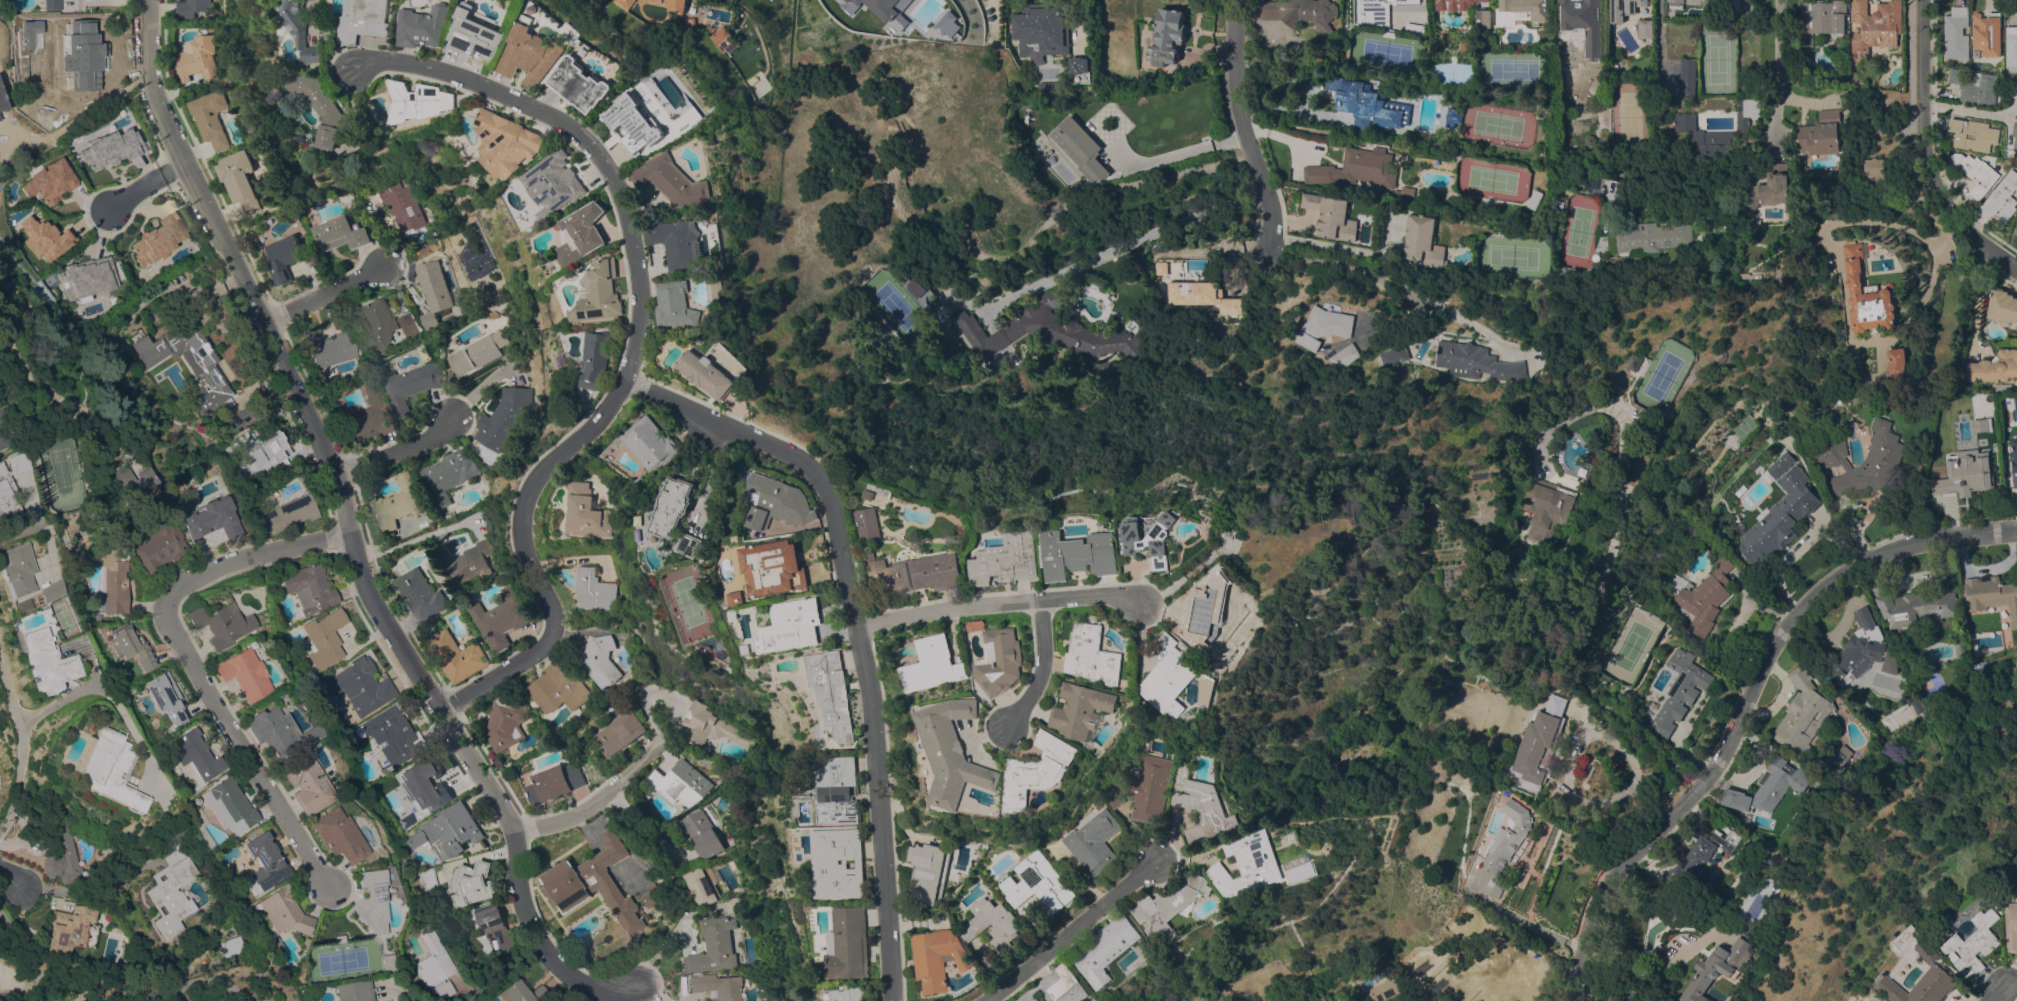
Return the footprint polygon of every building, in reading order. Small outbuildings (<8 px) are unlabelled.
[(45,12),(44,0),(60,0),(60,12),(45,12)] [(177,18),(177,0),(209,0),(209,11),(194,11),(194,18),(177,18)] [(294,4),(295,0),(317,0),(315,8),(318,14),(315,16),(320,25),(318,27),(319,54),(330,54),(331,62),(311,62),(311,54),(314,54),(314,49),(308,49),(307,39),(294,19),(296,18),(289,7),(294,4)] [(356,15),(358,0),(399,0),(396,22),(400,23),(399,36),(370,33),(369,45),(350,43),(354,15),(356,15)] [(479,17),(515,34),(504,58),(503,57),(501,62),(490,56),(492,52),(490,51),(488,57),(484,56),(487,50),(485,49),(482,55),(477,52),(476,54),(458,45),(461,39),(460,38),(464,29),(463,28),(466,22),(464,21),(467,17),(466,16),(473,0),(484,5),(479,17)] [(628,10),(613,0),(635,0),(628,10)] [(671,3),(657,0),(688,0),(685,14),(669,11),(671,3)] [(852,12),(862,0),(899,33),(909,21),(900,13),(912,0),(839,0),(852,12)] [(880,5),(872,0),(911,0),(910,6),(913,6),(913,8),(934,29),(928,35),(922,29),(921,30),(911,19),(896,17),(891,5),(888,10),(880,5)] [(1252,2),(1252,0),(1266,0),(1266,1),(1288,0),(1318,0),(1330,0),(1333,3),(1334,2),(1338,7),(1338,16),(1336,19),(1334,17),(1327,23),(1330,26),(1336,33),(1326,42),(1314,29),(1316,27),(1311,21),(1302,19),(1295,27),(1292,25),(1290,27),(1281,19),(1252,20),(1252,2)] [(1357,23),(1357,0),(1378,0),(1382,3),(1389,2),(1389,4),(1389,26),(1366,26),(1366,24),(1357,23)] [(1436,9),(1436,0),(1489,0),(1489,5),(1471,6),(1471,9),(1467,10),(1463,10),(1460,9),(1457,10),(1453,11),(1450,10),(1448,9),(1446,10),(1443,10),(1438,10),(1436,9)] [(1499,10),(1499,0),(1550,0),(1550,21),(1543,20),(1543,22),(1539,22),(1539,26),(1533,26),(1533,20),(1532,20),(1532,11),(1499,10)] [(1561,4),(1561,0),(1602,0),(1602,57),(1595,57),(1595,59),(1590,59),(1590,57),(1584,57),(1584,28),(1582,28),(1580,31),(1577,31),(1575,28),(1572,28),(1572,29),(1561,29),(1561,13),(1560,13),(1560,4),(1561,4)] [(1610,1),(1610,0),(1647,0),(1647,6),(1636,6),(1636,14),(1624,14),(1624,23),(1611,23),(1611,1),(1610,1)] [(1668,1),(1668,0),(1705,0),(1705,1),(1701,1),(1701,4),(1697,4),(1696,11),(1669,7),(1670,1),(1668,1)] [(1715,4),(1714,0),(1749,0),(1740,2),(1741,11),(1730,13),(1728,2),(1715,4)] [(1847,21),(1834,21),(1834,24),(1836,24),(1836,33),(1822,33),(1822,31),(1813,31),(1813,47),(1802,47),(1801,3),(1802,3),(1802,2),(1815,1),(1815,2),(1831,2),(1831,0),(1846,0),(1847,21)] [(1889,2),(1889,0),(1902,0),(1901,34),(1897,34),(1897,46),(1869,45),(1868,63),(1861,63),(1861,65),(1852,65),(1852,32),(1860,32),(1861,22),(1852,22),(1852,0),(1868,0),(1868,15),(1872,15),(1872,10),(1878,10),(1878,2),(1889,2)] [(454,28),(452,46),(429,43),(428,47),(409,45),(410,36),(409,36),(412,7),(425,9),(425,12),(442,14),(444,3),(446,4),(450,1),(456,2),(458,5),(461,6),(455,28),(454,28)] [(1067,2),(1069,53),(1019,55),(1018,38),(1012,38),(1011,33),(1012,33),(1012,30),(1010,30),(1010,27),(1012,27),(1012,25),(1010,25),(1010,20),(1012,20),(1012,14),(1021,13),(1021,4),(1067,2)] [(1945,15),(1952,15),(1952,6),(1969,6),(1969,27),(1963,27),(1963,34),(1969,34),(1969,58),(1945,58),(1945,15)] [(1177,53),(1178,53),(1179,54),(1179,56),(1179,57),(1178,58),(1177,59),(1176,59),(1176,63),(1166,62),(1165,67),(1151,65),(1152,60),(1149,59),(1151,44),(1154,44),(1155,40),(1152,40),(1154,31),(1156,31),(1160,7),(1184,11),(1183,15),(1185,16),(1184,22),(1182,22),(1182,23),(1186,24),(1183,44),(1178,44),(1177,53)] [(1491,28),(1476,28),(1476,10),(1491,9),(1491,28)] [(963,24),(949,11),(935,26),(950,39),(963,24)] [(2001,56),(1991,56),(1983,56),(1983,49),(1974,49),(1973,12),(2001,12),(2001,56)] [(562,39),(574,48),(543,88),(530,82),(538,71),(527,66),(525,72),(524,72),(521,78),(504,70),(517,41),(526,20),(528,21),(532,13),(542,18),(539,26),(540,26),(538,32),(543,34),(548,34),(553,39),(556,45),(556,47),(562,39)] [(64,73),(60,73),(59,50),(63,50),(62,35),(63,35),(63,29),(61,29),(60,17),(85,15),(86,25),(103,25),(104,37),(87,37),(88,51),(85,51),(86,62),(88,62),(88,70),(89,70),(90,84),(104,76),(110,89),(78,106),(67,87),(66,88),(65,85),(64,73)] [(696,17),(696,26),(686,26),(686,17),(696,17)] [(1639,20),(1653,19),(1653,37),(1639,38),(1639,20)] [(741,44),(728,55),(711,36),(724,24),(741,44)] [(2007,26),(2016,26),(2016,67),(2007,67),(2007,26)] [(214,54),(221,76),(205,81),(202,72),(197,73),(197,72),(190,74),(192,80),(183,83),(178,66),(180,65),(176,54),(186,51),(184,44),(194,40),(194,41),(197,41),(197,35),(216,34),(217,52),(214,54)] [(1461,38),(1474,38),(1473,51),(1461,51),(1461,38)] [(1574,62),(1558,62),(1558,43),(1572,43),(1574,45),(1574,62)] [(593,66),(593,68),(595,69),(593,72),(600,77),(602,74),(603,75),(604,74),(612,80),(616,80),(621,84),(622,88),(613,98),(612,98),(605,107),(604,106),(598,114),(556,81),(577,53),(580,53),(586,57),(587,60),(593,66)] [(1072,83),(1071,74),(1070,74),(1069,57),(1090,56),(1091,70),(1090,70),(1090,82),(1072,83)] [(1681,58),(1696,59),(1695,98),(1680,97),(1681,58)] [(1996,103),(1995,102),(1994,106),(1960,100),(1962,89),(1959,88),(1960,84),(1949,82),(1951,68),(1966,70),(1964,80),(1974,82),(1975,72),(2000,76),(1996,103)] [(297,89),(301,71),(328,77),(352,114),(345,150),(326,146),(332,118),(317,93),(297,89)] [(1412,104),(1409,124),(1401,123),(1401,128),(1391,126),(1390,128),(1373,125),(1374,117),(1370,116),(1369,129),(1353,127),(1354,115),(1353,115),(1353,112),(1335,109),(1338,90),(1327,88),(1327,87),(1326,86),(1327,78),(1330,78),(1331,75),(1345,77),(1345,78),(1366,82),(1365,83),(1371,84),(1370,91),(1386,93),(1385,100),(1412,104)] [(400,78),(416,81),(417,86),(418,85),(419,91),(427,91),(428,82),(449,86),(449,91),(463,93),(463,107),(449,110),(450,113),(428,118),(428,116),(417,118),(417,120),(414,120),(414,121),(399,125),(404,99),(400,78)] [(1059,81),(1060,93),(1037,94),(1037,82),(1059,81)] [(195,113),(193,114),(188,102),(222,89),(229,108),(218,112),(219,114),(218,114),(230,146),(216,152),(211,139),(205,141),(195,113)] [(632,138),(640,132),(632,121),(624,128),(612,113),(627,102),(625,100),(637,90),(648,103),(646,105),(663,126),(665,124),(667,127),(669,126),(673,131),(671,132),(673,135),(660,144),(658,141),(643,153),(632,138)] [(1730,137),(1730,144),(1732,144),(1732,156),(1728,156),(1728,161),(1722,161),(1722,156),(1708,156),(1708,162),(1702,162),(1702,156),(1701,156),(1701,151),(1696,151),(1696,149),(1690,149),(1690,132),(1675,132),(1675,126),(1673,126),(1673,119),(1674,119),(1674,116),(1675,116),(1675,113),(1696,113),(1696,130),(1704,130),(1704,132),(1732,132),(1738,128),(1736,128),(1736,112),(1737,112),(1737,110),(1740,109),(1740,99),(1759,99),(1760,116),(1758,116),(1758,119),(1751,119),(1751,118),(1749,118),(1749,127),(1748,127),(1748,133),(1737,139),(1736,137),(1730,137)] [(55,116),(55,117),(57,118),(49,130),(27,114),(34,105),(36,106),(38,103),(55,116)] [(491,106),(532,125),(531,127),(534,128),(549,134),(549,135),(553,137),(546,152),(538,160),(534,156),(526,163),(528,165),(514,180),(509,175),(506,178),(486,158),(491,152),(487,147),(491,143),(491,137),(482,126),(491,106)] [(1447,120),(1446,120),(1447,112),(1448,112),(1449,107),(1464,109),(1461,123),(1456,122),(1455,127),(1446,126),(1447,120)] [(1809,154),(1809,150),(1799,151),(1797,126),(1815,125),(1816,123),(1820,122),(1819,110),(1839,109),(1840,123),(1837,123),(1839,152),(1809,154)] [(1102,147),(1089,160),(1104,175),(1094,184),(1079,168),(1080,166),(1050,135),(1071,114),(1102,147)] [(1990,123),(1989,127),(2000,129),(1998,144),(1991,143),(1989,153),(1964,148),(1951,145),(1952,137),(1954,138),(1955,131),(1948,130),(1950,118),(1966,120),(1966,119),(1990,123)] [(1879,135),(1879,126),(1890,127),(1889,136),(1879,135)] [(135,130),(146,150),(140,152),(140,153),(127,160),(125,156),(117,159),(118,162),(112,165),(109,163),(104,165),(105,166),(92,171),(88,163),(86,164),(84,161),(82,161),(78,152),(88,147),(86,142),(102,135),(102,136),(115,130),(117,135),(121,133),(120,131),(129,127),(131,132),(134,130),(135,130)] [(308,137),(313,133),(317,139),(311,142),(308,137)] [(10,158),(0,161),(0,145),(5,144),(10,158)] [(523,178),(527,174),(528,176),(569,145),(577,156),(573,159),(576,163),(572,166),(574,169),(579,165),(585,173),(583,174),(596,191),(584,200),(582,197),(552,219),(553,220),(550,223),(543,214),(547,211),(523,178)] [(1342,169),(1346,146),(1374,151),(1374,146),(1387,148),(1386,153),(1393,154),(1391,168),(1398,169),(1394,189),(1378,186),(1379,183),(1356,179),(1355,183),(1335,179),(1335,182),(1304,183),(1303,166),(1334,165),(1334,167),(1342,169)] [(247,149),(255,169),(246,173),(254,192),(256,191),(262,206),(246,213),(242,202),(238,203),(229,180),(225,182),(218,165),(224,163),(223,159),(247,149)] [(716,179),(720,202),(681,208),(679,200),(661,181),(645,189),(636,169),(677,149),(682,161),(702,182),(716,179)] [(1984,163),(1984,162),(2000,175),(1979,201),(1969,193),(1977,182),(1955,165),(1964,155),(1966,157),(1968,154),(1974,159),(1976,156),(1984,163)] [(76,181),(58,193),(60,196),(48,206),(41,196),(40,197),(36,192),(31,194),(30,194),(27,196),(20,186),(32,178),(30,175),(41,168),(43,171),(51,166),(49,163),(60,156),(76,181)] [(1872,159),(1872,157),(1877,157),(1877,158),(1884,158),(1884,172),(1885,172),(1885,180),(1870,180),(1870,179),(1865,179),(1865,171),(1864,171),(1864,163),(1865,163),(1865,159),(1872,159)] [(1753,209),(1743,200),(1752,190),(1752,188),(1755,185),(1758,185),(1756,184),(1762,176),(1764,177),(1766,174),(1769,174),(1771,172),(1772,172),(1772,163),(1788,163),(1788,202),(1778,202),(1776,205),(1763,205),(1759,203),(1753,209)] [(2012,168),(2016,172),(2016,190),(2016,189),(2010,195),(2016,200),(2016,202),(2014,206),(2016,208),(2006,222),(1995,214),(1993,217),(1991,215),(1989,218),(1978,209),(2012,168)] [(399,181),(402,187),(412,183),(416,190),(412,192),(414,196),(417,194),(420,200),(416,202),(426,225),(418,228),(419,230),(406,236),(404,231),(402,232),(399,224),(398,225),(394,217),(396,217),(395,214),(392,215),(386,202),(385,203),(379,190),(399,181)] [(1415,188),(1413,196),(1400,193),(1402,186),(1415,188)] [(1535,189),(1543,193),(1535,210),(1527,206),(1535,189)] [(1350,200),(1347,219),(1359,221),(1358,227),(1356,242),(1318,235),(1320,224),(1319,224),(1320,218),(1321,219),(1323,210),(1302,207),(1304,192),(1350,200)] [(606,223),(617,242),(572,268),(562,249),(572,243),(570,224),(568,221),(605,199),(616,210),(601,226),(606,223)] [(1562,208),(1556,207),(1558,200),(1564,201),(1562,208)] [(176,210),(188,228),(186,230),(189,236),(180,242),(179,241),(176,242),(178,246),(166,255),(161,258),(153,264),(150,260),(141,266),(135,258),(136,257),(130,247),(131,247),(132,244),(140,238),(139,235),(151,227),(153,229),(161,224),(161,223),(163,221),(162,220),(171,214),(176,210)] [(347,213),(351,224),(358,221),(361,228),(365,226),(372,241),(353,249),(349,242),(325,252),(315,227),(347,213)] [(1403,260),(1408,235),(1406,235),(1409,213),(1422,215),(1422,213),(1426,214),(1426,216),(1437,218),(1432,244),(1445,246),(1444,252),(1445,252),(1444,259),(1447,260),(1446,268),(1403,260)] [(33,220),(34,219),(37,223),(40,221),(42,223),(45,221),(49,225),(51,224),(57,232),(56,233),(57,235),(65,229),(72,237),(69,240),(72,243),(51,258),(48,262),(42,255),(38,258),(29,248),(29,249),(25,244),(25,243),(23,241),(28,237),(21,228),(22,228),(18,223),(28,215),(33,220)] [(713,266),(680,271),(676,242),(657,244),(654,227),(700,219),(700,221),(705,220),(706,226),(711,232),(709,238),(713,266)] [(1692,246),(1657,249),(1658,260),(1639,261),(1638,255),(1629,256),(1629,251),(1619,252),(1618,233),(1620,233),(1620,229),(1638,227),(1638,223),(1656,222),(1656,226),(1670,225),(1670,223),(1690,222),(1692,246)] [(296,233),(305,255),(284,265),(291,281),(277,287),(272,274),(276,271),(272,261),(275,260),(268,245),(296,233)] [(1608,234),(1609,250),(1592,255),(1597,235),(1608,234)] [(1860,258),(1863,286),(1878,284),(1879,293),(1880,293),(1880,290),(1882,288),(1883,287),(1885,287),(1887,287),(1889,288),(1890,289),(1891,291),(1891,292),(1892,303),(1894,303),(1895,304),(1896,312),(1895,312),(1896,320),(1894,320),(1895,329),(1894,329),(1894,330),(1885,331),(1885,330),(1883,330),(1883,326),(1879,327),(1880,333),(1871,334),(1870,328),(1866,329),(1866,332),(1865,332),(1865,333),(1856,334),(1856,333),(1854,333),(1854,330),(1852,330),(1850,315),(1849,309),(1852,307),(1852,304),(1849,303),(1848,298),(1851,296),(1850,287),(1845,282),(1847,280),(1844,244),(1862,242),(1863,258),(1860,258)] [(596,272),(598,270),(603,269),(602,265),(606,265),(605,261),(610,260),(610,258),(612,258),(612,257),(626,255),(628,277),(623,277),(625,293),(627,293),(629,293),(630,301),(633,300),(634,313),(628,314),(628,316),(579,321),(578,311),(582,310),(588,302),(588,299),(591,299),(599,298),(598,287),(592,279),(596,272)] [(104,291),(103,290),(93,293),(89,294),(91,298),(78,303),(77,298),(68,301),(64,288),(68,287),(66,281),(62,282),(60,275),(64,274),(62,267),(64,267),(64,265),(73,262),(73,264),(74,263),(75,264),(91,259),(91,260),(108,256),(118,285),(114,286),(114,287),(104,291)] [(453,306),(434,312),(439,325),(429,328),(430,329),(425,330),(420,315),(430,311),(415,266),(437,259),(453,306)] [(1157,262),(1168,261),(1168,274),(1157,274),(1157,262)] [(928,290),(920,297),(910,285),(919,278),(928,290)] [(712,310),(709,325),(700,323),(686,325),(686,324),(669,326),(666,305),(671,304),(668,283),(699,279),(700,290),(697,291),(699,307),(712,310)] [(1217,282),(1217,288),(1223,288),(1223,298),(1243,298),(1242,314),(1221,313),(1221,304),(1169,304),(1170,281),(1217,282)] [(1103,288),(1108,285),(1113,291),(1108,295),(1103,288)] [(1049,290),(1062,288),(1064,307),(1057,308),(1053,310),(1055,312),(1101,333),(1119,331),(1119,332),(1130,331),(1133,333),(1138,329),(1142,318),(1156,323),(1151,337),(1140,347),(1142,350),(1134,358),(1131,355),(1128,358),(1122,352),(1104,354),(1104,356),(1096,357),(1096,355),(1091,356),(1084,352),(1083,354),(1076,351),(1056,343),(1055,344),(1027,332),(998,351),(997,350),(981,360),(974,350),(974,351),(966,339),(955,323),(956,322),(952,315),(961,309),(966,317),(969,315),(984,338),(1014,318),(1025,313),(1024,311),(1025,307),(1030,304),(1034,306),(1035,309),(1039,307),(1035,298),(1049,291),(1049,290)] [(2013,297),(2016,298),(2016,322),(1987,317),(1992,288),(2008,291),(2008,293),(2014,295),(2013,297)] [(371,322),(363,306),(384,295),(400,328),(393,331),(390,350),(366,346),(369,323),(371,322)] [(1328,309),(1357,315),(1353,337),(1334,334),(1317,337),(1324,341),(1318,352),(1296,340),(1317,303),(1328,309)] [(397,317),(410,311),(417,325),(420,324),(422,329),(420,330),(421,333),(407,340),(397,317)] [(219,360),(213,364),(235,396),(201,418),(187,396),(204,386),(206,389),(209,387),(199,372),(192,377),(177,355),(184,351),(182,348),(172,355),(171,354),(147,371),(128,343),(143,333),(149,341),(188,316),(219,360)] [(466,347),(465,345),(491,331),(492,334),(497,331),(496,329),(501,327),(502,328),(503,328),(510,342),(500,347),(503,355),(478,368),(477,366),(459,376),(448,356),(466,347)] [(315,370),(310,354),(306,356),(303,348),(306,347),(302,335),(316,331),(319,342),(336,336),(335,334),(349,329),(357,356),(315,370)] [(613,382),(609,382),(606,390),(586,385),(592,363),(594,363),(596,360),(593,359),(595,330),(602,330),(602,331),(611,332),(612,331),(619,331),(619,332),(621,332),(621,334),(622,334),(621,344),(618,344),(616,368),(615,368),(613,382)] [(1484,345),(1484,346),(1491,347),(1490,354),(1499,355),(1498,360),(1512,362),(1527,359),(1530,377),(1511,380),(1498,378),(1498,379),(1493,379),(1493,378),(1491,377),(1492,372),(1482,371),(1481,378),(1452,374),(1453,367),(1438,365),(1441,340),(1468,343),(1472,339),(1476,344),(1484,345)] [(1354,341),(1363,355),(1339,371),(1330,357),(1354,341)] [(1408,344),(1413,358),(1387,367),(1382,353),(1408,344)] [(1904,347),(1906,362),(1903,378),(1886,375),(1889,361),(1888,356),(1887,356),(1887,351),(1888,351),(1888,349),(1904,347)] [(724,362),(738,373),(737,374),(746,381),(745,383),(747,383),(732,401),(707,381),(706,382),(700,378),(701,376),(688,365),(702,348),(714,358),(717,355),(719,355),(724,359),(724,361),(724,362)] [(2013,348),(2016,348),(2016,377),(2009,377),(2009,381),(1960,380),(1961,364),(1967,364),(1967,362),(1979,362),(1979,360),(1981,360),(1981,358),(1989,358),(1989,359),(1991,359),(1996,354),(1999,357),(1999,349),(2013,349),(2013,348)] [(1637,352),(1649,358),(1642,372),(1630,366),(1637,352)] [(440,363),(440,371),(448,376),(440,386),(430,388),(429,388),(406,396),(411,412),(398,417),(382,374),(395,369),(397,374),(424,364),(440,363)] [(362,390),(379,383),(381,387),(380,387),(397,429),(381,436),(380,433),(351,445),(340,419),(369,407),(362,390)] [(502,387),(533,387),(532,406),(529,406),(499,453),(474,437),(480,428),(476,426),(484,413),(491,417),(502,399),(502,387)] [(233,436),(222,420),(245,404),(257,421),(233,436)] [(680,437),(682,436),(694,450),(674,466),(671,461),(661,469),(633,435),(660,413),(680,437)] [(1875,431),(1872,430),(1876,416),(1892,421),(1889,431),(1899,435),(1897,441),(1904,443),(1901,452),(1903,452),(1897,470),(1881,488),(1869,491),(1868,489),(1829,497),(1826,478),(1842,475),(1841,473),(1846,472),(1840,464),(1818,468),(1814,445),(1821,444),(1820,439),(1826,438),(1827,442),(1844,439),(1847,455),(1843,456),(1852,468),(1858,467),(1866,457),(1875,431)] [(1973,432),(1989,430),(1987,417),(1971,419),(1973,432)] [(12,442),(0,448),(0,418),(12,442)] [(242,451),(246,449),(245,448),(254,442),(254,443),(276,429),(277,432),(279,431),(284,438),(282,439),(291,453),(284,457),(289,465),(277,473),(272,465),(266,469),(243,478),(238,468),(239,467),(237,461),(246,457),(242,451)] [(1584,496),(1575,522),(1566,519),(1557,546),(1533,538),(1542,511),(1530,507),(1539,480),(1529,437),(1534,436),(1543,477),(1584,492),(1582,496),(1584,496)] [(473,462),(475,461),(480,472),(475,474),(476,475),(446,490),(452,503),(438,510),(419,471),(448,457),(447,455),(462,447),(466,454),(471,456),(473,462)] [(1786,450),(1795,459),(1775,478),(1766,469),(1786,450)] [(19,515),(0,525),(0,468),(2,471),(6,471),(2,459),(8,455),(21,451),(26,472),(8,477),(7,474),(4,475),(12,491),(8,494),(19,515)] [(158,485),(129,503),(106,466),(121,456),(131,470),(144,462),(158,485)] [(1944,458),(1968,460),(1968,461),(1976,461),(1975,471),(1988,472),(1988,476),(1999,484),(1993,494),(1983,488),(1954,486),(1954,484),(1950,483),(1935,492),(1927,477),(1943,467),(1944,458)] [(1741,541),(1739,538),(1758,519),(1755,517),(1766,507),(1768,509),(1775,502),(1776,503),(1787,492),(1778,482),(1796,464),(1810,478),(1805,483),(1822,502),(1810,513),(1809,511),(1803,517),(1802,516),(1791,527),(1797,533),(1786,543),(1787,544),(1781,549),(1778,547),(1777,548),(1777,549),(1769,556),(1765,551),(1753,563),(1738,548),(1738,543),(1741,541)] [(398,528),(380,532),(376,514),(375,504),(374,500),(383,496),(383,498),(391,495),(391,496),(403,491),(401,485),(400,485),(396,475),(409,470),(424,510),(413,514),(412,513),(398,518),(398,517),(396,518),(398,528)] [(800,521),(801,520),(787,515),(782,528),(777,531),(760,525),(768,504),(769,502),(765,500),(766,497),(764,496),(763,490),(761,489),(767,470),(815,487),(820,495),(826,510),(830,508),(834,518),(821,523),(820,522),(814,524),(808,524),(800,521)] [(684,474),(694,479),(695,477),(709,483),(709,484),(710,484),(709,487),(709,488),(708,490),(707,490),(707,493),(707,494),(706,495),(705,496),(704,500),(706,501),(701,513),(699,513),(697,517),(697,518),(697,519),(696,520),(695,521),(695,523),(694,524),(694,525),(693,526),(692,528),(691,527),(691,529),(690,528),(689,529),(690,530),(691,531),(691,533),(695,535),(697,531),(715,539),(707,558),(689,549),(693,539),(689,537),(688,537),(686,538),(685,538),(683,537),(681,536),(678,537),(662,530),(668,517),(667,516),(671,505),(668,504),(669,500),(669,498),(669,496),(669,494),(670,492),(672,490),(674,488),(676,485),(679,486),(680,483),(679,482),(680,479),(682,479),(684,474)] [(577,480),(598,482),(597,494),(602,495),(601,507),(619,509),(618,516),(619,516),(619,525),(620,525),(619,537),(573,533),(577,480)] [(889,492),(886,500),(876,496),(879,488),(889,492)] [(197,537),(186,514),(201,506),(198,501),(221,490),(240,531),(226,538),(220,526),(197,537)] [(309,492),(319,516),(303,523),(302,521),(257,540),(250,524),(260,520),(258,515),(309,492)] [(896,539),(876,543),(872,525),(868,526),(865,512),(870,511),(870,509),(890,506),(896,539)] [(1168,570),(1166,545),(1162,545),(1160,548),(1152,548),(1152,554),(1140,555),(1139,536),(1136,536),(1136,532),(1138,532),(1137,521),(1144,520),(1143,517),(1155,516),(1156,527),(1164,533),(1183,509),(1194,518),(1190,522),(1191,532),(1187,533),(1187,539),(1181,539),(1184,568),(1168,570)] [(127,545),(171,519),(191,553),(175,562),(173,559),(158,568),(159,570),(146,577),(127,545)] [(1018,544),(1017,531),(1048,529),(1052,577),(1028,579),(1028,576),(1016,577),(1016,574),(1004,575),(1004,579),(1003,580),(1003,585),(983,586),(981,558),(990,558),(989,550),(1000,549),(1000,546),(1018,544)] [(1053,531),(1075,529),(1076,540),(1099,538),(1100,543),(1103,543),(1102,538),(1104,533),(1129,531),(1132,574),(1105,576),(1104,563),(1102,563),(1102,569),(1080,571),(1081,580),(1059,582),(1058,566),(1056,566),(1053,531)] [(488,536),(495,552),(484,557),(487,564),(488,564),(492,572),(482,576),(480,573),(457,583),(447,561),(464,554),(463,551),(477,544),(476,542),(488,536)] [(807,538),(808,543),(813,542),(817,567),(821,567),(825,586),(767,596),(766,595),(763,591),(763,589),(763,586),(763,584),(765,582),(763,572),(761,572),(756,548),(807,538)] [(3,583),(0,573),(0,566),(5,564),(0,551),(24,542),(33,572),(27,575),(33,591),(7,600),(1,584),(3,583)] [(103,592),(97,592),(97,565),(99,565),(99,548),(115,548),(115,560),(126,560),(126,571),(124,571),(123,578),(126,578),(126,585),(127,585),(127,614),(103,614),(103,592)] [(974,586),(948,591),(946,585),(886,596),(878,552),(889,551),(890,559),(899,557),(901,566),(904,565),(903,562),(935,556),(958,552),(958,553),(968,551),(974,586)] [(1694,587),(1717,567),(1713,563),(1724,553),(1735,565),(1725,574),(1730,581),(1724,586),(1730,594),(1716,606),(1720,609),(1712,621),(1715,622),(1704,639),(1687,628),(1695,616),(1672,600),(1679,589),(1667,581),(1673,572),(1693,585),(1692,586),(1694,587)] [(334,588),(340,602),(303,618),(300,609),(301,609),(294,592),(285,594),(280,572),(314,565),(313,563),(320,562),(325,583),(327,583),(329,590),(334,588)] [(1239,620),(1250,622),(1237,633),(1227,643),(1219,634),(1210,644),(1198,633),(1202,629),(1205,624),(1210,603),(1208,602),(1210,593),(1205,587),(1237,563),(1250,581),(1244,586),(1239,607),(1242,607),(1239,620)] [(394,580),(417,565),(433,592),(439,589),(448,605),(419,623),(411,610),(412,609),(394,580)] [(581,565),(600,566),(599,576),(603,576),(602,581),(622,582),(620,612),(603,611),(603,609),(583,608),(583,597),(579,597),(581,565)] [(1948,589),(1949,591),(1955,590),(1958,614),(1939,617),(1939,616),(1931,617),(1931,616),(1925,617),(1925,616),(1917,617),(1918,624),(1908,626),(1908,627),(1899,629),(1899,627),(1889,628),(1888,617),(1883,618),(1867,583),(1885,575),(1894,597),(1903,596),(1903,594),(1913,592),(1914,594),(1948,589)] [(2011,581),(2016,580),(2016,628),(2011,629),(2008,603),(1997,605),(1998,610),(1985,611),(1985,609),(1968,610),(1964,578),(1977,577),(1978,581),(1999,578),(2000,584),(2011,583),(2011,581)] [(40,604),(36,589),(58,578),(61,594),(40,604)] [(468,607),(479,601),(485,612),(506,599),(499,589),(511,582),(533,619),(505,635),(511,645),(496,654),(468,607)] [(743,592),(745,604),(759,602),(757,590),(743,592)] [(833,596),(837,623),(831,624),(834,643),(781,651),(782,652),(775,653),(773,640),(777,639),(775,627),(791,624),(788,604),(833,596)] [(15,613),(11,604),(25,598),(29,608),(15,613)] [(257,626),(231,641),(232,644),(220,650),(221,650),(215,654),(207,639),(212,636),(206,624),(194,630),(185,613),(200,605),(206,615),(231,601),(240,618),(250,613),(257,626)] [(1846,645),(1844,642),(1854,634),(1852,632),(1858,627),(1859,628),(1860,627),(1853,611),(1869,603),(1879,623),(1877,624),(1883,635),(1885,642),(1880,663),(1871,660),(1871,664),(1870,664),(1869,664),(1871,665),(1870,668),(1857,679),(1852,673),(1848,676),(1851,679),(1841,687),(1822,666),(1826,663),(1822,660),(1833,651),(1836,654),(1846,645)] [(301,626),(312,619),(314,623),(322,618),(322,617),(339,607),(348,622),(333,631),(341,644),(338,645),(344,656),(317,672),(307,655),(315,650),(301,626)] [(1132,685),(1117,683),(1117,679),(1089,675),(1090,673),(1077,671),(1080,651),(1083,651),(1086,630),(1088,630),(1089,620),(1117,624),(1114,649),(1136,652),(1132,685)] [(143,673),(135,659),(134,660),(130,654),(122,658),(119,652),(115,654),(107,642),(112,639),(109,634),(127,623),(135,637),(138,635),(142,642),(144,641),(151,653),(157,664),(143,673)] [(50,650),(52,649),(55,660),(73,654),(80,675),(59,682),(60,687),(59,690),(53,691),(53,693),(42,696),(40,691),(37,692),(37,691),(33,692),(22,657),(24,657),(23,654),(23,653),(24,652),(20,642),(18,635),(43,627),(48,641),(50,650)] [(427,639),(447,627),(460,650),(476,640),(490,663),(454,685),(449,676),(447,675),(445,673),(446,670),(427,639)] [(985,662),(988,661),(988,659),(999,658),(997,642),(998,642),(997,630),(1028,627),(1029,640),(1033,639),(1035,664),(1032,665),(1033,675),(1024,683),(1025,684),(1011,695),(1010,694),(1004,699),(987,676),(985,662)] [(1149,689),(1182,651),(1171,640),(1180,630),(1193,641),(1189,646),(1195,651),(1196,649),(1199,652),(1197,654),(1214,668),(1188,698),(1199,707),(1190,718),(1186,714),(1184,716),(1179,711),(1177,713),(1149,689)] [(964,656),(963,656),(965,664),(977,660),(981,677),(965,681),(965,680),(918,692),(912,666),(934,661),(928,639),(958,632),(964,656)] [(624,674),(611,685),(610,684),(604,690),(590,673),(586,665),(582,664),(584,649),(586,650),(587,646),(588,642),(593,637),(612,633),(617,648),(611,650),(610,658),(624,674)] [(1679,672),(1666,664),(1677,646),(1685,651),(1686,650),(1695,656),(1691,661),(1715,677),(1706,691),(1695,683),(1693,687),(1700,691),(1691,705),(1685,701),(1682,705),(1688,708),(1679,722),(1674,719),(1672,723),(1676,725),(1667,739),(1664,737),(1664,736),(1653,729),(1657,722),(1653,720),(1668,696),(1671,698),(1672,697),(1666,693),(1679,672)] [(256,661),(258,660),(267,676),(265,677),(272,691),(248,704),(233,677),(222,683),(213,667),(215,666),(215,665),(248,647),(256,661)] [(856,669),(857,669),(861,701),(866,741),(851,743),(848,725),(838,726),(836,714),(835,715),(833,701),(831,701),(829,687),(824,688),(821,671),(816,672),(814,655),(819,655),(819,654),(854,649),(856,669)] [(359,719),(347,700),(348,700),(342,690),(334,695),(325,681),(351,665),(349,662),(361,655),(363,657),(366,655),(376,672),(371,676),(376,684),(382,680),(379,676),(384,673),(397,694),(359,719)] [(1902,662),(1899,673),(1883,669),(1887,655),(1900,658),(1902,659),(1902,662)] [(525,689),(546,672),(544,669),(559,656),(591,694),(587,697),(587,698),(572,711),(563,701),(558,707),(546,714),(525,689)] [(1800,687),(1797,689),(1787,674),(1803,663),(1813,678),(1810,680),(1819,693),(1835,704),(1807,743),(1810,745),(1803,755),(1772,733),(1787,712),(1784,710),(1798,690),(1801,692),(1802,690),(1800,687)] [(143,683),(160,673),(161,674),(166,671),(181,700),(178,701),(182,708),(180,709),(185,720),(171,728),(162,710),(158,712),(143,683)] [(1131,694),(1127,712),(1113,709),(1107,730),(1102,728),(1099,741),(1078,736),(1079,734),(1072,732),(1073,729),(1060,725),(1066,705),(1077,708),(1080,697),(1073,695),(1076,680),(1131,694)] [(525,736),(497,754),(485,735),(495,694),(524,701),(530,717),(519,723),(519,726),(525,736)] [(712,737),(707,746),(689,736),(694,727),(687,723),(691,716),(693,717),(696,711),(694,709),(700,697),(715,705),(713,708),(719,712),(718,714),(760,737),(759,745),(756,750),(753,751),(750,749),(750,747),(729,736),(716,739),(712,737)] [(1910,701),(1917,697),(1924,711),(1916,714),(1910,701)] [(972,739),(976,751),(975,751),(979,760),(1013,772),(1007,790),(978,780),(967,812),(940,802),(939,798),(947,776),(925,712),(964,698),(990,698),(991,718),(965,718),(972,739)] [(411,733),(416,730),(426,747),(392,768),(378,749),(381,747),(379,743),(375,745),(370,731),(358,739),(352,729),(393,704),(411,733)] [(1861,714),(1857,710),(1864,704),(1868,708),(1861,714)] [(298,734),(316,723),(323,735),(302,748),(301,746),(298,747),(297,746),(274,761),(262,741),(256,744),(244,724),(250,721),(248,717),(260,710),(262,713),(264,712),(264,713),(275,706),(280,715),(285,712),(298,734)] [(1515,780),(1517,774),(1507,771),(1519,735),(1525,737),(1533,717),(1537,718),(1541,706),(1547,709),(1547,708),(1562,713),(1559,721),(1562,722),(1556,740),(1558,741),(1551,760),(1555,761),(1549,776),(1544,774),(1544,775),(1545,776),(1543,781),(1542,781),(1539,789),(1515,780)] [(610,758),(594,737),(634,708),(649,729),(610,758)] [(85,787),(88,782),(75,776),(94,736),(92,735),(97,725),(121,736),(119,741),(126,744),(124,750),(134,754),(119,785),(148,798),(141,814),(85,787)] [(168,742),(193,726),(213,757),(216,755),(226,769),(213,778),(212,776),(196,786),(168,742)] [(1039,787),(1037,810),(1025,809),(1024,811),(1014,811),(1018,757),(1032,758),(1031,760),(1037,760),(1037,762),(1039,762),(1040,760),(1042,760),(1044,759),(1046,759),(1049,760),(1050,762),(1057,749),(1046,743),(1051,735),(1050,734),(1054,727),(1091,748),(1072,782),(1070,781),(1068,784),(1065,786),(1061,787),(1058,788),(1055,788),(1039,787)] [(1849,756),(1850,756),(1836,772),(1825,763),(1842,743),(1852,752),(1849,756)] [(335,798),(304,818),(290,795),(298,790),(295,785),(290,788),(277,768),(305,750),(335,798)] [(429,751),(438,766),(426,773),(445,803),(427,815),(422,806),(419,808),(405,786),(384,799),(375,784),(429,751)] [(1760,784),(1759,783),(1765,775),(1766,775),(1768,772),(1763,769),(1776,751),(1789,761),(1787,763),(1795,769),(1797,766),(1813,778),(1799,797),(1787,789),(1770,812),(1756,808),(1754,807),(1752,801),(1751,806),(1752,806),(1751,811),(1749,810),(1749,812),(1720,804),(1725,786),(1746,792),(1746,794),(1752,795),(1760,784)] [(1151,753),(1181,760),(1167,824),(1137,817),(1142,795),(1136,794),(1129,798),(1132,801),(1120,809),(1110,795),(1123,786),(1136,772),(1145,780),(1151,753)] [(865,756),(866,785),(860,785),(860,799),(866,799),(867,823),(827,824),(826,810),(821,804),(826,799),(829,799),(828,786),(826,786),(826,768),(841,756),(865,756)] [(716,784),(694,809),(681,798),(676,804),(657,787),(656,789),(647,780),(658,767),(668,776),(684,757),(716,784)] [(1587,759),(1581,775),(1574,772),(1579,757),(1587,759)] [(586,784),(533,806),(525,786),(535,782),(532,775),(540,772),(539,770),(559,761),(560,764),(561,763),(563,767),(577,761),(586,784)] [(1233,817),(1243,813),(1247,826),(1228,833),(1229,834),(1196,846),(1191,829),(1205,824),(1202,814),(1204,814),(1202,808),(1177,803),(1186,762),(1198,765),(1195,778),(1221,784),(1233,817)] [(200,794),(228,776),(249,809),(251,807),(259,820),(255,822),(231,836),(225,826),(224,827),(200,794)] [(1500,876),(1482,864),(1489,852),(1485,849),(1500,826),(1504,829),(1506,826),(1512,830),(1515,825),(1514,817),(1513,816),(1512,818),(1507,814),(1507,813),(1501,809),(1510,797),(1529,810),(1532,826),(1500,876)] [(437,853),(439,852),(436,848),(442,844),(438,838),(430,844),(418,826),(460,799),(484,836),(473,844),(470,838),(461,844),(464,849),(458,853),(460,855),(442,860),(437,853)] [(345,815),(368,851),(369,851),(373,849),(379,858),(364,863),(361,858),(347,867),(337,852),(332,856),(325,845),(323,846),(308,823),(335,806),(342,817),(345,815)] [(1066,839),(1080,828),(1082,830),(1111,806),(1127,827),(1110,841),(1123,857),(1097,878),(1066,839)] [(715,827),(714,828),(726,848),(705,860),(691,837),(688,839),(678,823),(703,808),(715,827)] [(614,825),(620,822),(624,828),(618,832),(614,825)] [(78,867),(81,866),(83,877),(80,881),(63,885),(60,882),(59,877),(61,873),(63,872),(62,868),(60,869),(62,871),(58,876),(50,878),(46,876),(43,871),(42,866),(47,861),(51,859),(56,860),(50,828),(68,825),(78,867)] [(628,854),(611,865),(610,864),(606,866),(608,869),(606,870),(624,898),(629,895),(638,909),(634,911),(638,919),(640,917),(645,925),(636,931),(635,930),(627,935),(616,918),(615,918),(609,908),(597,889),(590,893),(591,896),(563,915),(556,905),(554,907),(542,887),(545,885),(540,878),(542,877),(541,875),(567,859),(568,860),(569,859),(575,868),(606,847),(602,841),(604,840),(600,833),(611,826),(628,854)] [(409,851),(401,838),(417,828),(419,831),(420,831),(423,835),(422,835),(425,840),(409,851)] [(819,830),(867,828),(869,896),(821,898),(819,830)] [(1689,860),(1685,857),(1702,834),(1706,837),(1711,830),(1713,831),(1715,828),(1721,833),(1720,836),(1724,838),(1731,829),(1741,836),(1728,854),(1723,850),(1697,884),(1698,890),(1686,891),(1685,879),(1670,889),(1661,875),(1679,863),(1683,869),(1689,860)] [(264,830),(269,839),(267,840),(268,843),(270,842),(275,851),(274,852),(281,864),(284,863),(291,874),(271,887),(270,885),(260,892),(260,891),(252,896),(242,879),(248,875),(248,874),(259,867),(252,856),(249,858),(241,845),(264,830)] [(1250,875),(1238,843),(1273,830),(1278,842),(1274,844),(1282,864),(1284,863),(1289,879),(1234,899),(1212,871),(1226,860),(1241,879),(1250,875)] [(177,843),(176,843),(181,840),(190,853),(186,856),(198,875),(180,887),(180,886),(176,888),(178,891),(180,889),(187,900),(190,898),(197,908),(179,920),(185,929),(165,942),(152,922),(161,916),(144,891),(155,884),(150,876),(167,865),(160,854),(177,843)] [(924,879),(918,878),(921,864),(918,863),(919,861),(912,859),(915,845),(922,847),(922,844),(930,846),(931,842),(952,848),(952,849),(957,850),(946,900),(941,899),(939,905),(919,900),(913,891),(915,889),(915,888),(923,883),(924,879)] [(1039,892),(1018,908),(1008,895),(1023,883),(1014,871),(1043,848),(1081,895),(1056,914),(1039,892)] [(484,878),(485,881),(491,879),(494,892),(492,893),(493,896),(467,903),(467,904),(454,908),(450,895),(455,894),(454,890),(450,892),(447,881),(451,879),(455,867),(458,868),(459,863),(475,867),(477,858),(491,862),(488,876),(484,878)] [(1324,873),(1319,859),(1289,870),(1294,884),(1324,873)] [(718,881),(714,883),(721,897),(718,898),(718,899),(701,908),(695,896),(692,898),(688,890),(692,888),(685,875),(703,866),(703,868),(708,865),(709,866),(711,865),(718,881)] [(365,898),(364,892),(362,893),(361,889),(364,888),(364,887),(358,888),(356,872),(383,869),(385,885),(383,885),(385,902),(384,902),(387,922),(384,923),(385,928),(382,928),(383,934),(373,935),(349,907),(361,896),(363,899),(365,898)] [(1173,920),(1183,933),(1165,948),(1150,929),(1155,925),(1150,919),(1146,922),(1134,906),(1152,891),(1158,899),(1183,880),(1189,882),(1195,869),(1211,877),(1211,878),(1215,880),(1213,884),(1218,887),(1214,895),(1207,891),(1205,895),(1200,899),(1192,917),(1183,912),(1173,920)] [(1482,888),(1492,875),(1507,885),(1498,899),(1482,888)] [(648,890),(645,885),(652,881),(655,887),(658,893),(653,896),(656,901),(654,902),(656,904),(652,907),(651,905),(645,908),(638,896),(648,890)] [(314,919),(308,936),(290,929),(285,932),(283,929),(276,934),(260,908),(256,910),(252,905),(279,888),(279,887),(285,883),(291,894),(295,901),(293,902),(301,915),(314,919)] [(739,896),(741,910),(726,911),(725,898),(739,896)] [(970,924),(969,924),(971,922),(971,921),(978,915),(972,907),(981,900),(982,900),(987,896),(991,900),(992,899),(998,907),(1005,902),(1012,911),(1013,909),(1023,922),(1020,924),(1023,928),(1019,931),(1021,934),(1012,941),(1014,944),(1004,952),(1003,950),(1002,951),(994,940),(997,937),(992,931),(997,927),(994,923),(970,942),(963,929),(970,924)] [(513,948),(506,950),(507,953),(500,956),(499,953),(483,958),(475,935),(477,934),(474,925),(473,926),(468,910),(475,908),(476,909),(496,902),(503,924),(504,923),(513,948)] [(47,950),(52,925),(49,925),(52,910),(71,914),(73,905),(78,906),(78,905),(97,909),(94,925),(98,926),(94,947),(84,945),(84,947),(74,945),(73,946),(72,947),(71,947),(70,955),(47,950)] [(870,977),(829,978),(828,953),(833,953),(832,931),(837,931),(837,907),(868,906),(870,977)] [(2008,942),(1992,956),(1987,950),(1982,954),(1993,967),(1976,981),(1959,961),(1963,957),(1959,953),(1955,956),(1947,946),(1963,932),(1971,941),(1986,928),(1978,919),(1988,910),(1991,913),(1998,907),(2007,916),(1995,927),(2008,942)] [(1126,911),(1146,936),(1107,967),(1116,978),(1100,991),(1072,955),(1126,911)] [(730,929),(728,929),(731,953),(734,953),(736,966),(682,973),(681,957),(685,957),(684,956),(707,953),(704,934),(701,934),(699,920),(699,919),(728,915),(728,918),(735,917),(736,927),(730,928),(730,929)] [(1957,989),(1946,1000),(1900,1000),(1883,987),(1883,986),(1879,983),(1888,972),(1892,975),(1893,974),(1895,976),(1910,956),(1906,952),(1908,951),(1899,941),(1894,936),(1898,932),(1903,937),(1918,923),(1947,955),(1942,960),(1949,967),(1951,964),(1961,973),(1958,976),(1965,982),(1958,990),(1957,989)] [(457,971),(446,977),(455,992),(442,1000),(435,989),(431,991),(424,980),(423,981),(413,965),(429,955),(415,932),(428,924),(457,971)] [(946,961),(949,992),(925,995),(923,979),(918,979),(913,935),(940,931),(940,930),(956,929),(975,965),(963,972),(956,960),(946,961)] [(242,951),(237,935),(217,941),(222,957),(242,951)] [(1702,994),(1711,1000),(1682,1000),(1679,999),(1699,971),(1694,967),(1701,959),(1705,962),(1718,944),(1727,951),(1738,935),(1755,947),(1732,980),(1728,976),(1727,978),(1718,971),(1717,972),(1718,973),(1718,976),(1716,977),(1713,978),(1702,994)] [(283,949),(275,954),(267,941),(276,936),(282,947),(283,949)] [(383,972),(380,956),(392,954),(395,970),(383,972)] [(1092,994),(1083,1000),(1051,1000),(1045,993),(1038,998),(1040,1000),(1016,1000),(1066,961),(1092,994)] [(740,976),(742,1000),(710,1000),(710,998),(716,997),(715,990),(690,993),(688,977),(714,974),(715,979),(740,976)] [(550,996),(544,1000),(505,1000),(498,993),(519,975),(532,992),(541,985),(550,996)] [(1403,992),(1384,1000),(1374,1000),(1372,997),(1370,998),(1367,991),(1370,990),(1370,988),(1395,976),(1403,992)] [(367,979),(371,1000),(338,1000),(335,985),(367,979)] [(865,983),(866,1000),(824,1000),(823,990),(840,989),(840,985),(846,985),(846,984),(865,983)]
